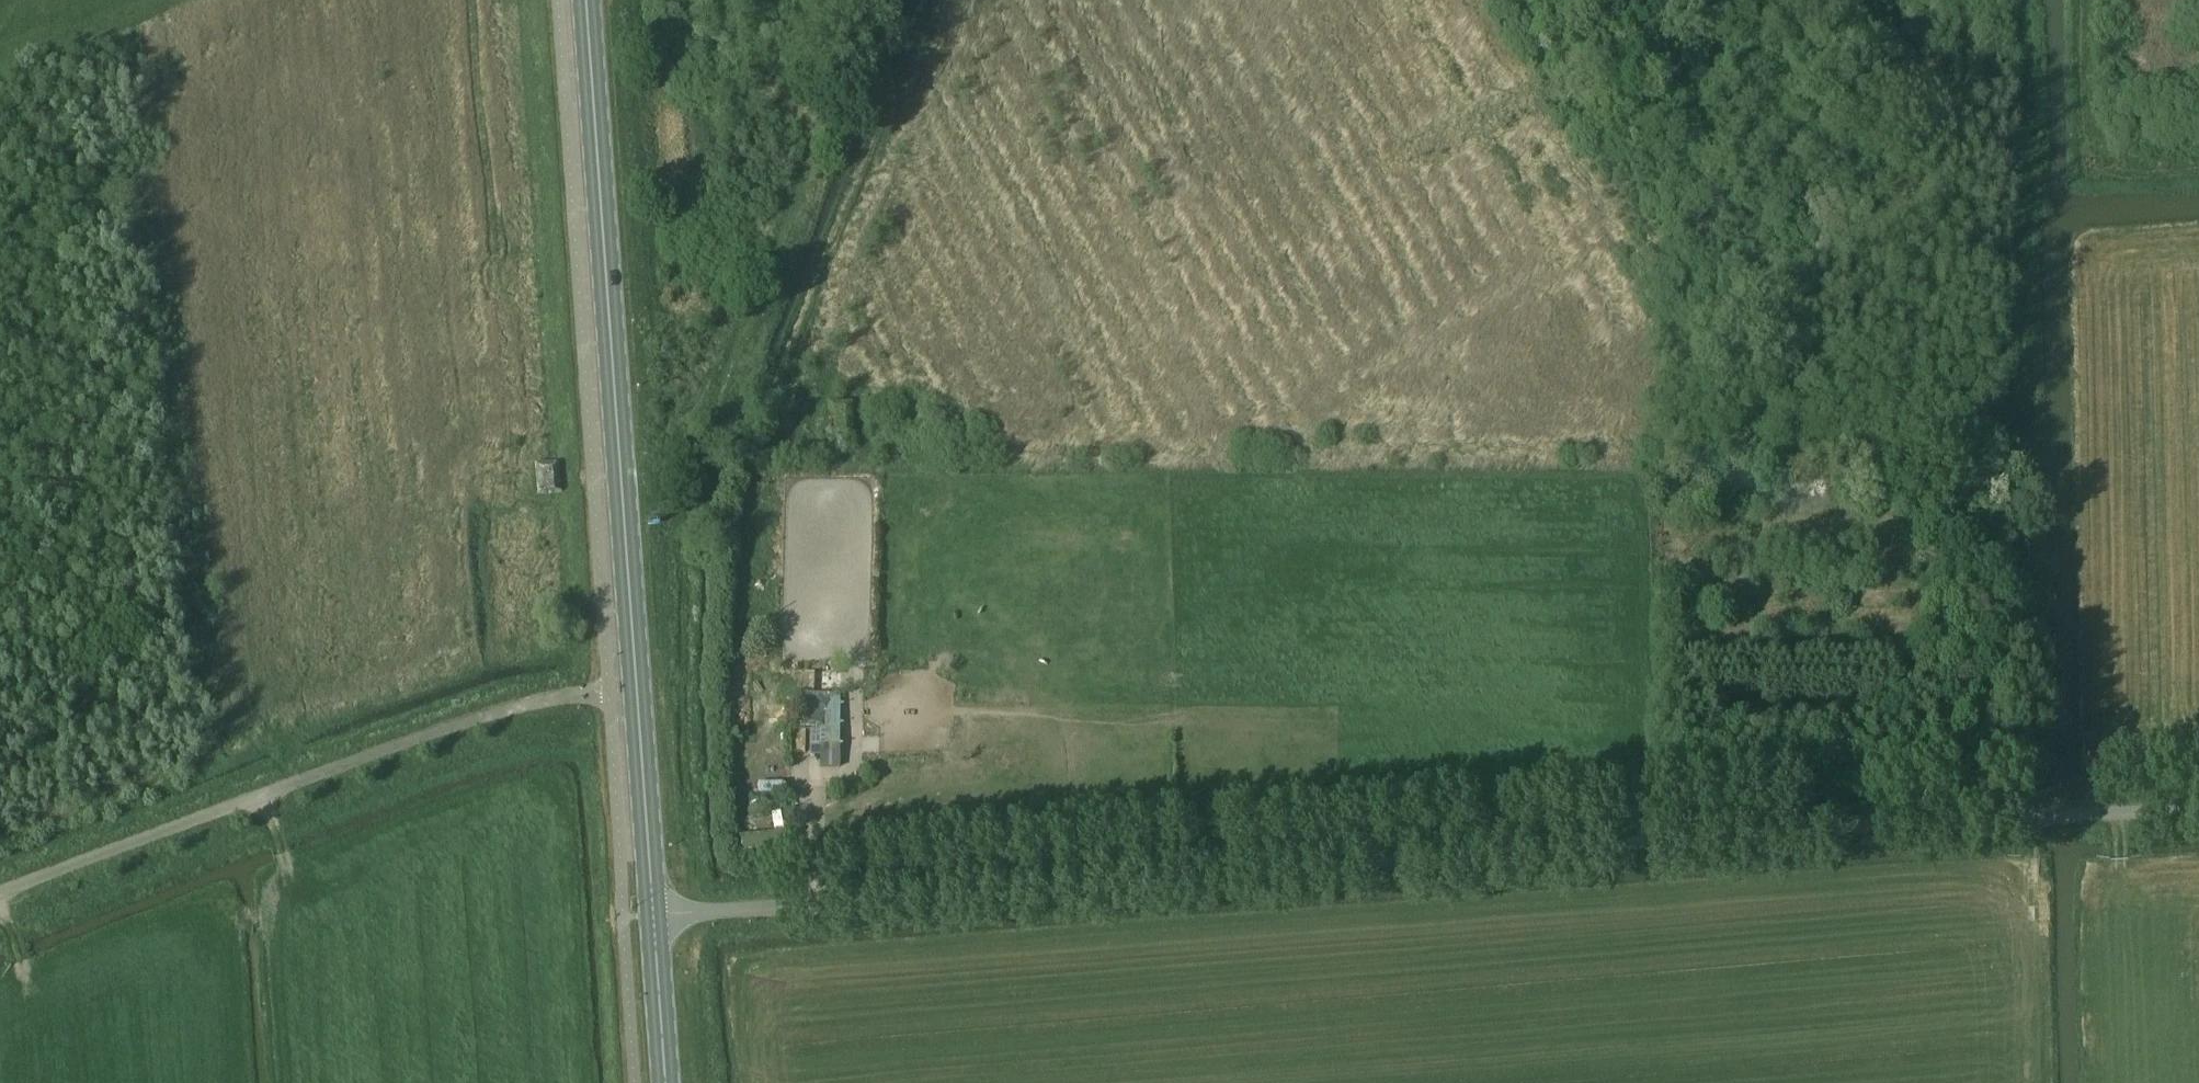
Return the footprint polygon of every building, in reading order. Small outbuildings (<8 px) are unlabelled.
[(561,496),(560,464),(534,465),(535,496),(561,496)] [(845,698),(821,698),(823,760),(846,760),(845,698)]
